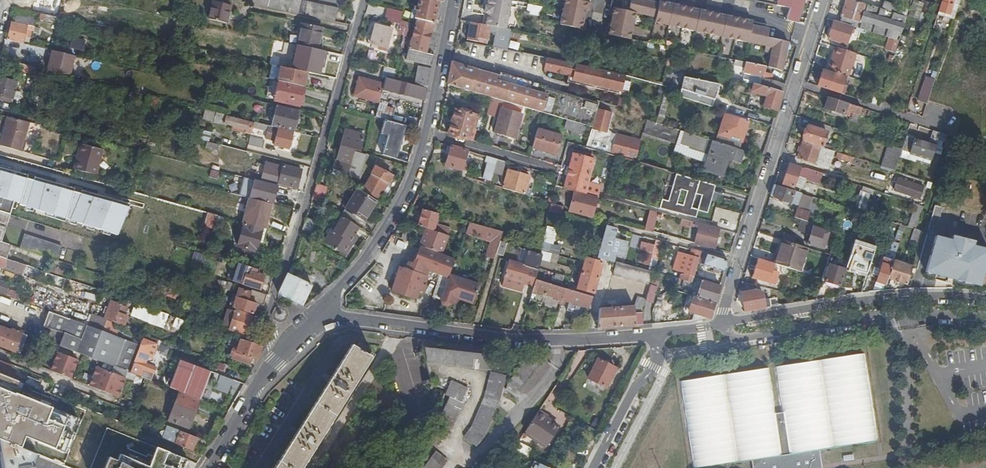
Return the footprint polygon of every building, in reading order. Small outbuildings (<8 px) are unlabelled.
[(340,23),(342,10),(295,0),(232,0),(340,23)] [(433,0),(421,0),(416,20),(419,20),(408,61),(433,67),(435,56),(427,54),(436,24),(440,1),(433,0)] [(506,30),(511,2),(502,0),(492,0),(490,8),(486,7),(485,13),(489,14),(487,26),(491,27),(506,30)] [(586,31),(588,23),(584,22),(586,11),(590,12),(592,4),(585,3),(585,0),(566,0),(561,26),(586,31)] [(779,42),(768,39),(770,31),(753,27),(753,23),(748,22),(749,18),(734,15),(733,18),(721,16),(722,12),(707,9),(706,12),(695,10),(695,6),(680,3),(679,6),(668,4),(669,0),(668,0),(661,0),(660,4),(641,0),(632,0),(629,12),(611,8),(610,16),(613,17),(611,28),(607,27),(606,35),(631,40),(637,13),(657,18),(656,23),(767,48),(765,53),(772,55),(779,42)] [(776,5),(792,7),(787,19),(798,21),(806,0),(778,0),(776,5)] [(940,14),(951,18),(954,8),(959,9),(962,0),(945,0),(940,14)] [(899,43),(907,19),(896,16),(884,12),(849,1),(843,19),(844,19),(842,24),(853,28),(899,43)] [(235,7),(217,3),(213,21),(231,25),(235,7)] [(920,22),(926,6),(915,3),(910,19),(920,22)] [(886,4),(884,12),(896,16),(898,8),(886,4)] [(951,18),(940,14),(939,17),(955,23),(959,9),(954,8),(951,18)] [(13,24),(9,42),(25,45),(28,31),(35,33),(36,29),(35,28),(36,21),(19,17),(17,25),(13,24)] [(307,22),(302,45),(322,49),(327,27),(307,22)] [(842,24),(835,22),(829,40),(847,46),(853,28),(842,24)] [(483,25),(471,23),(468,41),(484,44),(485,41),(488,41),(491,27),(487,26),(483,25)] [(378,25),(372,45),(388,49),(394,29),(378,25)] [(86,43),(73,39),(71,49),(83,52),(86,43)] [(769,69),(783,73),(789,44),(779,42),(772,55),(769,69)] [(302,45),(296,44),(291,67),(321,73),(326,50),(322,49),(302,45)] [(856,56),(836,49),(833,58),(835,59),(830,73),(836,75),(845,78),(848,79),(856,56)] [(51,64),(50,72),(72,77),(76,57),(50,51),(49,59),(52,60),(51,64)] [(622,96),(626,76),(548,58),(545,70),(571,76),(570,82),(573,83),(573,84),(622,96)] [(592,129),(599,105),(600,105),(542,87),(540,95),(498,82),(496,88),(493,88),(496,78),(483,74),(480,84),(475,82),(477,72),(453,64),(449,86),(492,99),(543,114),(592,129)] [(783,94),(786,87),(769,81),(765,80),(767,75),(765,75),(766,68),(748,64),(745,73),(753,75),(752,79),(766,81),(764,87),(764,88),(783,94)] [(428,89),(432,68),(418,65),(414,85),(428,89)] [(283,68),(275,66),(272,80),(280,82),(283,68)] [(283,68),(280,82),(305,88),(309,74),(283,68)] [(823,73),(818,88),(840,95),(845,78),(836,75),(835,77),(823,73)] [(540,95),(542,87),(500,75),(498,82),(540,95)] [(354,95),(380,103),(383,90),(384,83),(359,76),(354,95)] [(383,90),(425,101),(428,89),(414,85),(386,77),(384,83),(383,90)] [(18,84),(19,83),(0,78),(0,97),(15,100),(18,84)] [(755,85),(764,87),(766,81),(752,79),(751,83),(755,85)] [(919,103),(928,106),(936,81),(927,79),(919,103)] [(280,82),(272,80),(268,98),(276,100),(280,82)] [(305,88),(280,82),(276,100),(276,102),(301,108),(305,88)] [(709,82),(709,98),(717,99),(717,82),(709,82)] [(760,95),(764,88),(764,87),(755,85),(753,93),(760,95)] [(778,112),(783,94),(764,88),(760,95),(764,96),(761,106),(770,110),(778,112)] [(874,106),(879,107),(884,91),(879,89),(874,106)] [(662,126),(672,95),(666,93),(656,124),(662,126)] [(860,118),(863,111),(828,100),(825,110),(845,116),(846,113),(860,118)] [(299,109),(276,105),(271,126),(294,132),(299,109)] [(586,149),(610,156),(623,113),(599,105),(592,129),(586,149)] [(381,106),(378,117),(393,122),(396,110),(381,106)] [(456,110),(449,135),(473,142),(476,131),(475,131),(478,117),(456,110)] [(515,139),(522,116),(502,110),(495,133),(515,139)] [(229,116),(207,111),(205,120),(235,128),(248,131),(247,134),(253,135),(255,128),(269,132),(267,140),(277,142),(276,146),(290,150),(295,134),(277,129),(278,129),(273,128),(256,123),(256,125),(228,118),(229,116)] [(718,137),(742,145),(749,123),(725,115),(718,137)] [(31,124),(12,119),(7,137),(4,137),(1,147),(22,153),(31,124)] [(742,166),(746,153),(741,151),(716,143),(662,126),(656,124),(648,121),(644,135),(677,146),(675,153),(706,163),(703,171),(724,178),(729,162),(742,166)] [(378,124),(376,130),(383,132),(382,135),(376,132),(371,147),(386,151),(389,139),(390,133),(392,127),(385,126),(378,124)] [(823,148),(828,134),(808,128),(804,142),(823,148)] [(194,139),(209,143),(211,134),(197,130),(194,139)] [(563,137),(538,130),(533,148),(558,155),(563,137)] [(366,137),(346,131),(342,147),(344,148),(340,162),(336,161),(334,170),(335,171),(349,175),(357,152),(361,153),(366,137)] [(948,138),(933,133),(933,134),(931,140),(946,145),(948,138)] [(716,143),(741,151),(742,145),(718,137),(716,143)] [(266,142),(252,139),(250,147),(264,150),(266,142)] [(903,152),(903,153),(932,162),(937,149),(907,139),(903,152)] [(209,143),(208,149),(220,152),(221,146),(209,143)] [(821,149),(804,143),(799,160),(806,162),(815,165),(821,149)] [(108,152),(89,147),(84,163),(82,163),(79,172),(102,178),(108,152)] [(465,163),(468,151),(452,147),(447,166),(462,171),(463,170),(467,171),(469,165),(465,163)] [(884,169),(896,173),(903,153),(903,152),(891,148),(884,169)] [(832,159),(834,153),(827,151),(825,157),(832,159)] [(368,156),(357,153),(350,176),(361,180),(368,156)] [(395,158),(407,163),(410,157),(398,153),(395,158)] [(565,189),(575,192),(585,195),(585,192),(599,196),(601,187),(588,183),(594,162),(585,159),(585,158),(574,155),(565,189)] [(487,185),(491,186),(494,174),(498,160),(488,157),(486,162),(488,163),(483,179),(489,181),(487,185)] [(283,164),(266,160),(260,180),(278,184),(283,164)] [(502,176),(506,162),(498,160),(494,174),(502,176)] [(815,165),(806,162),(804,169),(812,172),(818,174),(822,175),(827,177),(830,170),(815,165)] [(303,169),(283,164),(278,184),(298,189),(303,169)] [(794,189),(798,178),(800,170),(790,166),(784,185),(794,189)] [(0,168),(0,213),(9,216),(13,204),(117,237),(130,204),(0,168)] [(382,198),(387,188),(394,178),(377,168),(364,191),(380,200),(382,198)] [(820,181),(822,175),(818,174),(812,172),(804,169),(801,168),(800,170),(798,178),(812,182),(813,179),(820,181)] [(220,172),(212,169),(209,176),(218,179),(220,172)] [(504,189),(528,196),(529,193),(525,192),(530,177),(509,171),(504,189)] [(716,187),(675,175),(668,202),(662,200),(659,210),(697,219),(699,212),(708,215),(716,187)] [(249,197),(274,204),(278,184),(260,180),(254,179),(249,197)] [(921,201),(925,189),(899,181),(895,192),(921,201)] [(933,185),(927,183),(925,189),(921,201),(919,207),(925,209),(933,185)] [(319,185),(314,199),(324,206),(330,189),(319,185)] [(820,205),(821,201),(775,186),(771,197),(783,202),(784,206),(788,207),(791,205),(800,208),(803,202),(807,203),(808,201),(820,205)] [(390,190),(387,188),(382,198),(385,200),(390,190)] [(378,202),(359,190),(348,209),(366,221),(378,202)] [(866,212),(873,192),(866,190),(864,195),(863,194),(858,209),(866,212)] [(592,218),(597,198),(585,195),(575,192),(570,211),(592,218)] [(274,204),(249,197),(242,222),(267,229),(274,204)] [(913,218),(921,221),(925,209),(919,207),(918,207),(913,218)] [(438,215),(423,211),(419,226),(428,229),(434,231),(438,215)] [(796,219),(803,222),(808,223),(811,215),(799,211),(796,219)] [(218,216),(208,212),(204,226),(214,229),(218,216)] [(343,217),(353,223),(357,218),(346,212),(343,217)] [(661,218),(662,215),(651,212),(646,231),(653,233),(657,217),(661,218)] [(3,244),(12,216),(9,216),(0,213),(0,243),(3,244)] [(355,233),(359,227),(353,223),(343,217),(342,217),(337,224),(340,225),(328,244),(347,256),(359,236),(355,233)] [(462,221),(446,217),(445,222),(460,226),(462,221)] [(313,236),(317,222),(307,218),(302,232),(313,236)] [(918,233),(918,232),(921,221),(913,218),(909,230),(916,232),(918,233)] [(267,229),(242,222),(237,248),(258,253),(260,246),(263,247),(267,229)] [(815,227),(815,225),(808,223),(803,222),(800,232),(812,235),(808,245),(824,250),(830,232),(815,227)] [(469,223),(465,234),(490,240),(485,255),(495,258),(496,255),(500,242),(503,232),(469,223)] [(326,243),(328,244),(340,225),(337,224),(326,243)] [(715,250),(720,231),(698,225),(697,228),(701,229),(699,236),(701,237),(699,246),(707,248),(715,250)] [(611,254),(617,231),(608,228),(599,259),(612,262),(614,255),(611,254)] [(434,231),(428,229),(421,247),(442,255),(443,251),(448,237),(434,231)] [(784,242),(794,245),(796,238),(775,231),(773,238),(784,242)] [(403,232),(400,239),(411,243),(414,236),(403,232)] [(920,248),(924,234),(918,232),(918,233),(916,232),(911,245),(920,248)] [(27,237),(23,250),(60,263),(65,249),(27,237)] [(926,274),(980,288),(985,264),(985,251),(973,248),(974,244),(952,238),(951,242),(935,238),(926,274)] [(654,253),(657,241),(652,240),(645,266),(650,267),(654,253)] [(659,254),(663,243),(657,241),(654,253),(659,254)] [(503,257),(508,245),(500,242),(496,255),(503,257)] [(800,273),(808,250),(794,245),(784,242),(781,251),(776,265),(800,273)] [(7,260),(12,246),(3,244),(0,243),(0,258),(7,260)] [(554,254),(556,246),(544,243),(541,256),(543,257),(542,261),(556,265),(559,256),(554,254)] [(873,290),(884,289),(888,280),(894,263),(900,247),(891,243),(873,290)] [(392,292),(416,300),(420,292),(424,293),(426,286),(426,284),(423,283),(425,277),(426,278),(429,271),(441,275),(449,277),(450,273),(454,259),(446,257),(442,255),(421,247),(413,264),(408,263),(406,271),(400,269),(392,292)] [(539,271),(542,261),(543,257),(541,256),(525,250),(521,265),(539,271)] [(698,264),(701,254),(692,251),(684,282),(693,284),(694,279),(698,264)] [(725,274),(729,263),(701,254),(698,264),(725,274)] [(829,263),(831,257),(824,255),(822,261),(829,263)] [(867,268),(866,271),(867,272),(871,260),(857,255),(853,263),(867,268)] [(840,288),(845,272),(831,267),(834,258),(831,257),(829,263),(823,281),(821,286),(825,287),(826,283),(840,288)] [(4,270),(25,278),(29,267),(7,260),(0,258),(0,266),(5,268),(4,270)] [(594,294),(603,264),(587,259),(578,289),(594,294)] [(773,264),(759,260),(753,280),(764,284),(769,285),(771,279),(777,280),(779,274),(773,272),(776,265),(773,264)] [(537,277),(539,271),(521,265),(510,262),(503,287),(514,290),(516,282),(525,284),(535,287),(536,281),(537,277)] [(653,273),(648,272),(616,263),(612,275),(649,286),(653,273)] [(864,271),(866,271),(867,268),(853,263),(850,267),(848,276),(857,279),(855,289),(857,289),(859,287),(864,271)] [(907,287),(913,269),(894,263),(888,280),(907,287)] [(254,269),(246,266),(243,275),(248,276),(245,286),(262,291),(266,277),(253,273),(254,269)] [(308,282),(288,272),(278,293),(304,306),(313,286),(308,282)] [(459,276),(450,273),(449,277),(442,300),(442,302),(443,305),(448,306),(451,304),(451,303),(452,304),(453,304),(454,304),(456,303),(458,303),(458,302),(459,301),(459,299),(473,303),(480,281),(475,279),(475,280),(474,283),(459,278),(459,276)] [(560,285),(563,276),(555,273),(552,282),(560,285)] [(434,297),(442,300),(449,277),(441,275),(434,297)] [(853,288),(855,289),(857,279),(848,276),(847,278),(853,288)] [(681,287),(683,281),(673,279),(670,290),(678,293),(680,287),(681,287)] [(716,304),(721,288),(696,280),(691,296),(691,297),(716,304)] [(764,284),(753,280),(751,285),(763,288),(764,284)] [(558,303),(561,304),(565,290),(546,284),(536,281),(535,287),(531,301),(541,304),(543,297),(534,295),(535,293),(559,300),(558,303)] [(237,286),(224,282),(221,291),(228,293),(230,290),(235,291),(237,286)] [(516,282),(514,290),(523,292),(525,284),(516,282)] [(599,330),(644,326),(642,314),(645,301),(646,301),(650,286),(649,286),(645,300),(637,298),(634,308),(618,309),(617,305),(612,306),(612,309),(600,310),(599,330)] [(657,288),(650,286),(646,301),(652,303),(657,288)] [(179,292),(164,287),(161,295),(177,300),(179,292)] [(745,310),(778,305),(777,297),(766,299),(765,292),(756,289),(741,291),(745,310)] [(238,310),(255,316),(258,305),(266,307),(269,296),(254,292),(253,294),(241,290),(236,307),(232,305),(231,308),(234,309),(238,310)] [(592,303),(595,303),(596,299),(565,290),(561,304),(564,305),(565,302),(590,309),(592,303)] [(711,319),(716,304),(691,297),(687,313),(695,315),(693,322),(711,319)] [(122,306),(112,302),(106,320),(116,323),(122,306)] [(238,310),(234,309),(233,313),(236,314),(231,331),(248,336),(254,317),(237,312),(238,310)] [(88,326),(50,312),(43,330),(64,338),(65,334),(82,341),(88,326)] [(190,324),(170,317),(166,329),(185,336),(190,324)] [(64,338),(60,346),(116,368),(126,341),(88,326),(82,341),(65,334),(64,338)] [(22,334),(13,330),(12,332),(1,328),(0,331),(0,347),(15,353),(22,334)] [(230,346),(235,348),(240,350),(243,340),(233,336),(230,346)] [(259,361),(263,347),(243,340),(240,350),(235,348),(233,353),(235,353),(234,361),(251,366),(254,359),(259,361)] [(126,341),(116,368),(130,373),(141,346),(126,341)] [(512,357),(513,353),(424,341),(423,347),(512,357)] [(353,346),(333,378),(330,377),(328,379),(326,382),(329,384),(300,431),(297,430),(295,432),(293,435),(296,437),(277,467),(305,467),(373,359),(373,358),(374,357),(371,355),(370,357),(368,356),(372,350),(361,343),(357,349),(353,346)] [(153,358),(156,352),(141,346),(130,373),(141,377),(144,370),(154,374),(157,368),(146,364),(149,357),(153,358)] [(496,357),(425,349),(428,364),(492,371),(496,357)] [(543,363),(532,354),(508,383),(506,390),(515,398),(543,363)] [(820,362),(833,448),(844,446),(875,442),(878,441),(865,355),(820,362)] [(200,400),(211,372),(180,360),(170,388),(200,400)] [(0,361),(0,375),(19,382),(20,378),(16,377),(17,374),(10,371),(12,365),(0,361)] [(617,369),(599,361),(589,380),(607,389),(617,369)] [(833,448),(820,362),(777,368),(783,413),(785,413),(791,454),(833,448)] [(725,375),(738,461),(781,455),(775,415),(776,415),(769,369),(725,375)] [(240,391),(244,384),(215,373),(212,380),(218,382),(215,389),(234,396),(237,390),(240,391)] [(506,377),(492,374),(486,399),(474,428),(465,439),(477,447),(485,437),(500,403),(506,377)] [(738,461),(725,375),(681,382),(693,467),(730,462),(738,461)] [(28,378),(26,385),(36,389),(38,390),(40,383),(28,378)] [(469,391),(452,383),(446,396),(450,398),(440,422),(453,428),(469,391)] [(20,449),(26,437),(68,453),(81,419),(0,388),(0,441),(20,449)] [(169,422),(181,426),(183,420),(187,421),(191,423),(200,402),(180,394),(169,422)] [(548,419),(540,413),(526,434),(548,447),(559,429),(547,421),(548,419)] [(776,415),(775,415),(781,455),(738,461),(730,462),(731,464),(752,461),(753,467),(820,467),(820,466),(822,463),(820,452),(845,448),(844,446),(833,448),(791,454),(785,413),(783,413),(776,415)] [(602,423),(596,420),(593,427),(598,430),(602,423)] [(590,428),(585,425),(574,446),(579,449),(590,428)] [(193,452),(199,438),(180,431),(175,445),(193,452)] [(0,441),(0,463),(2,463),(2,467),(36,467),(36,464),(39,457),(20,449),(0,441)] [(149,445),(141,463),(113,451),(109,459),(99,454),(93,467),(188,467),(192,461),(149,445)] [(436,453),(425,467),(443,467),(448,461),(436,453)] [(553,462),(545,459),(541,466),(546,467),(550,467),(553,462)]
